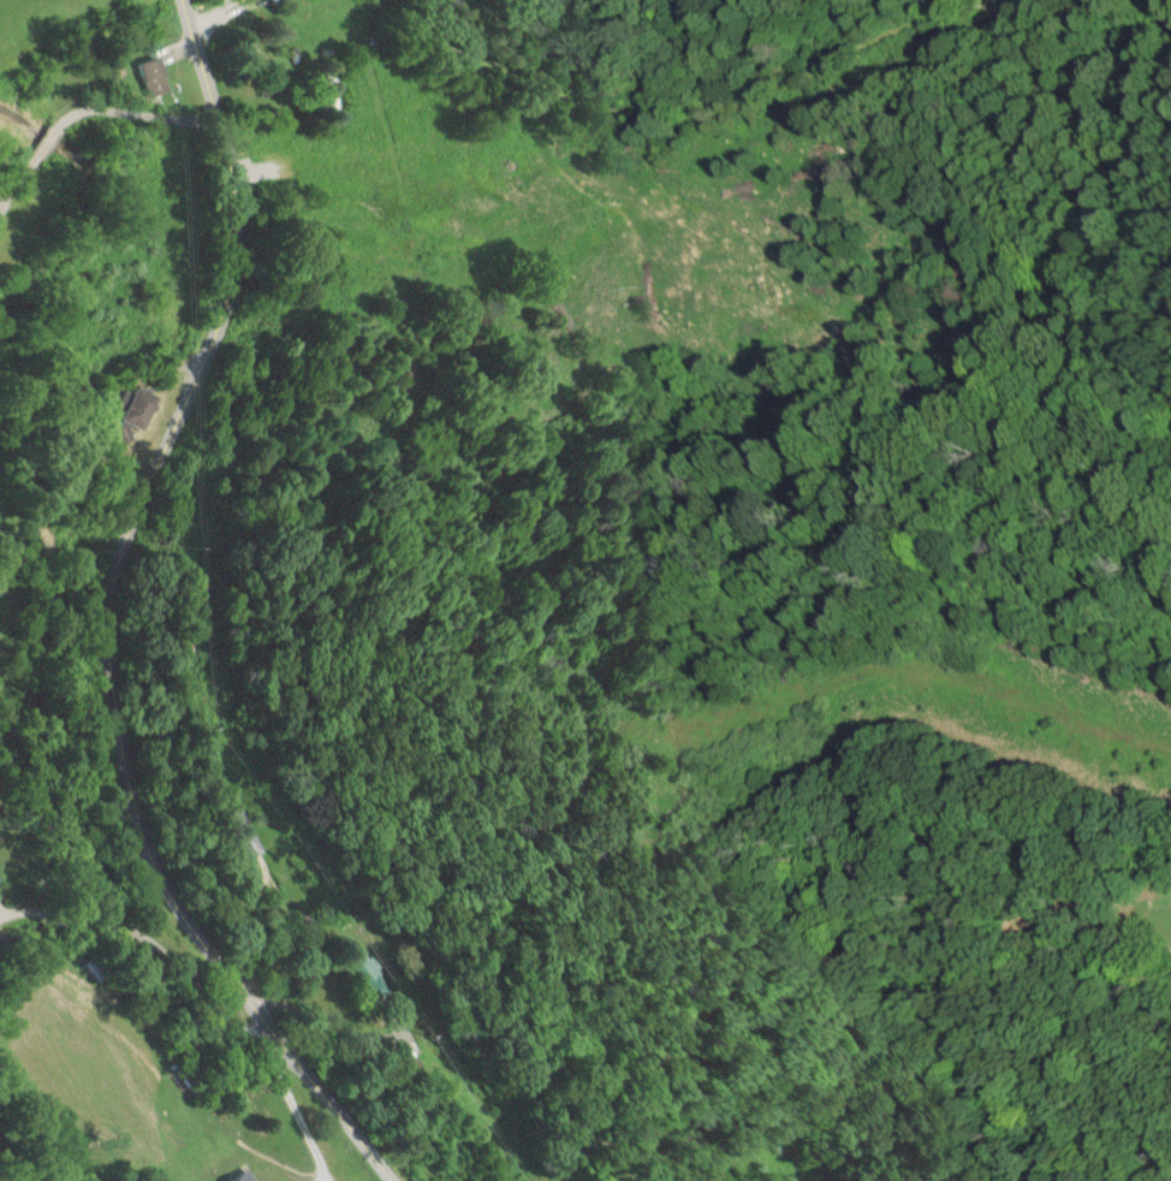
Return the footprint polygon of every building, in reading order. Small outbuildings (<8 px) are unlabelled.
[(139,64),(151,100),(173,93),(161,58),(139,64)] [(144,431),(161,397),(139,386),(122,421),(144,431)] [(359,966),(368,976),(377,969),(369,958),(359,966)]
